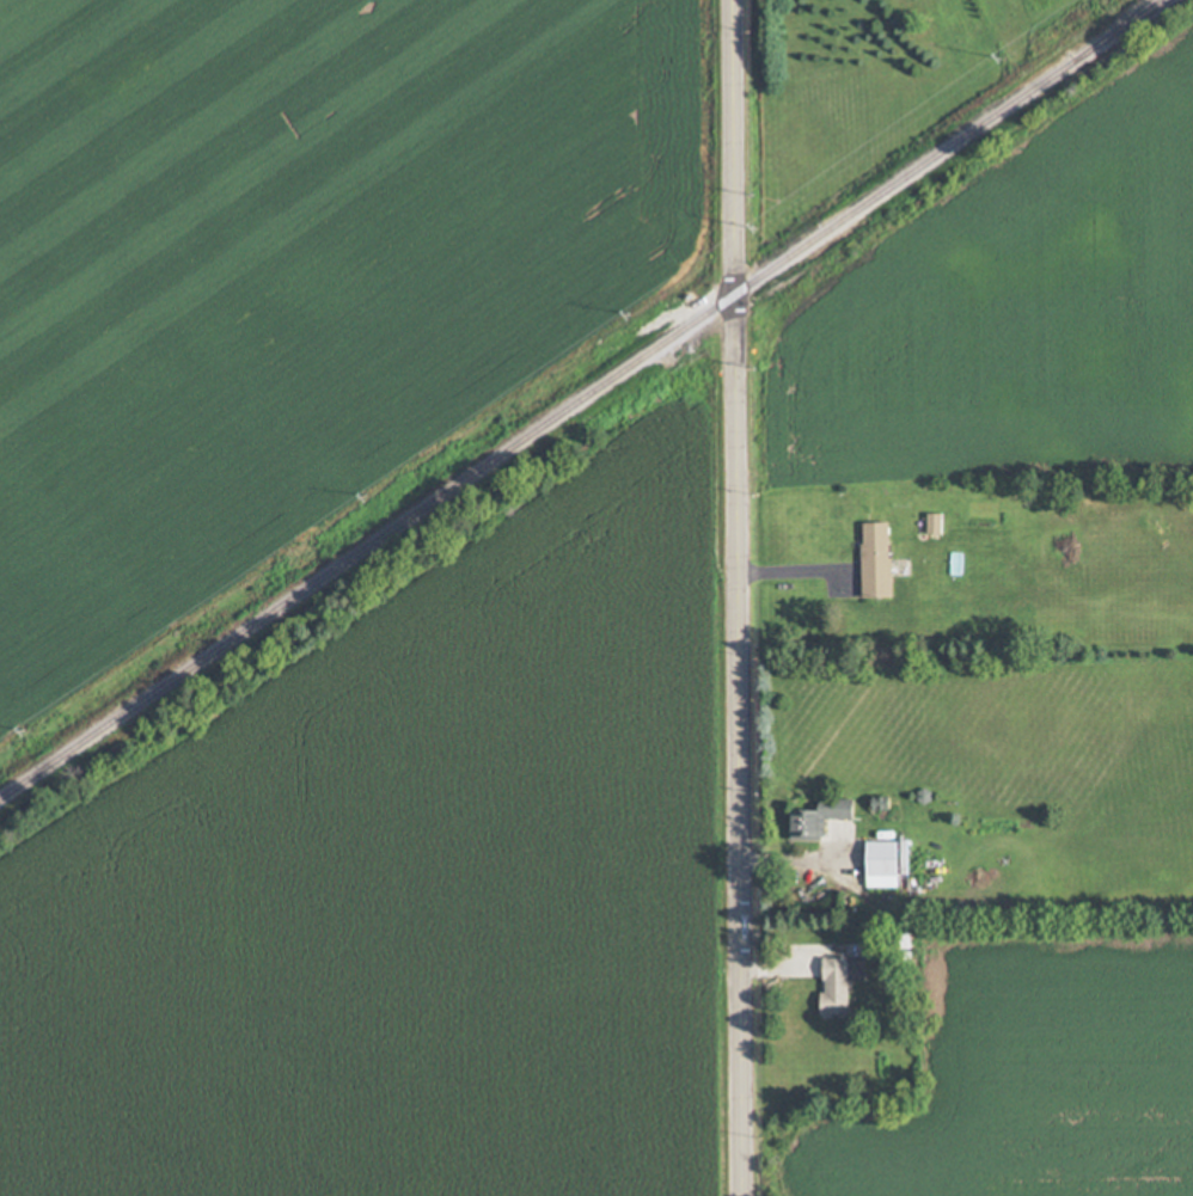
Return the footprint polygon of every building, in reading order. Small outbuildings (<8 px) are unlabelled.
[(940,532),(940,515),(928,515),(928,532),(940,532)] [(862,522),(862,596),(891,597),(891,522),(862,522)] [(825,840),(825,819),(855,820),(855,800),(819,799),(819,810),(795,810),(795,840),(825,840)] [(900,888),(900,841),(868,841),(868,888),(900,888)] [(849,978),(861,978),(861,957),(823,957),(823,1015),(849,1015),(849,978)]
